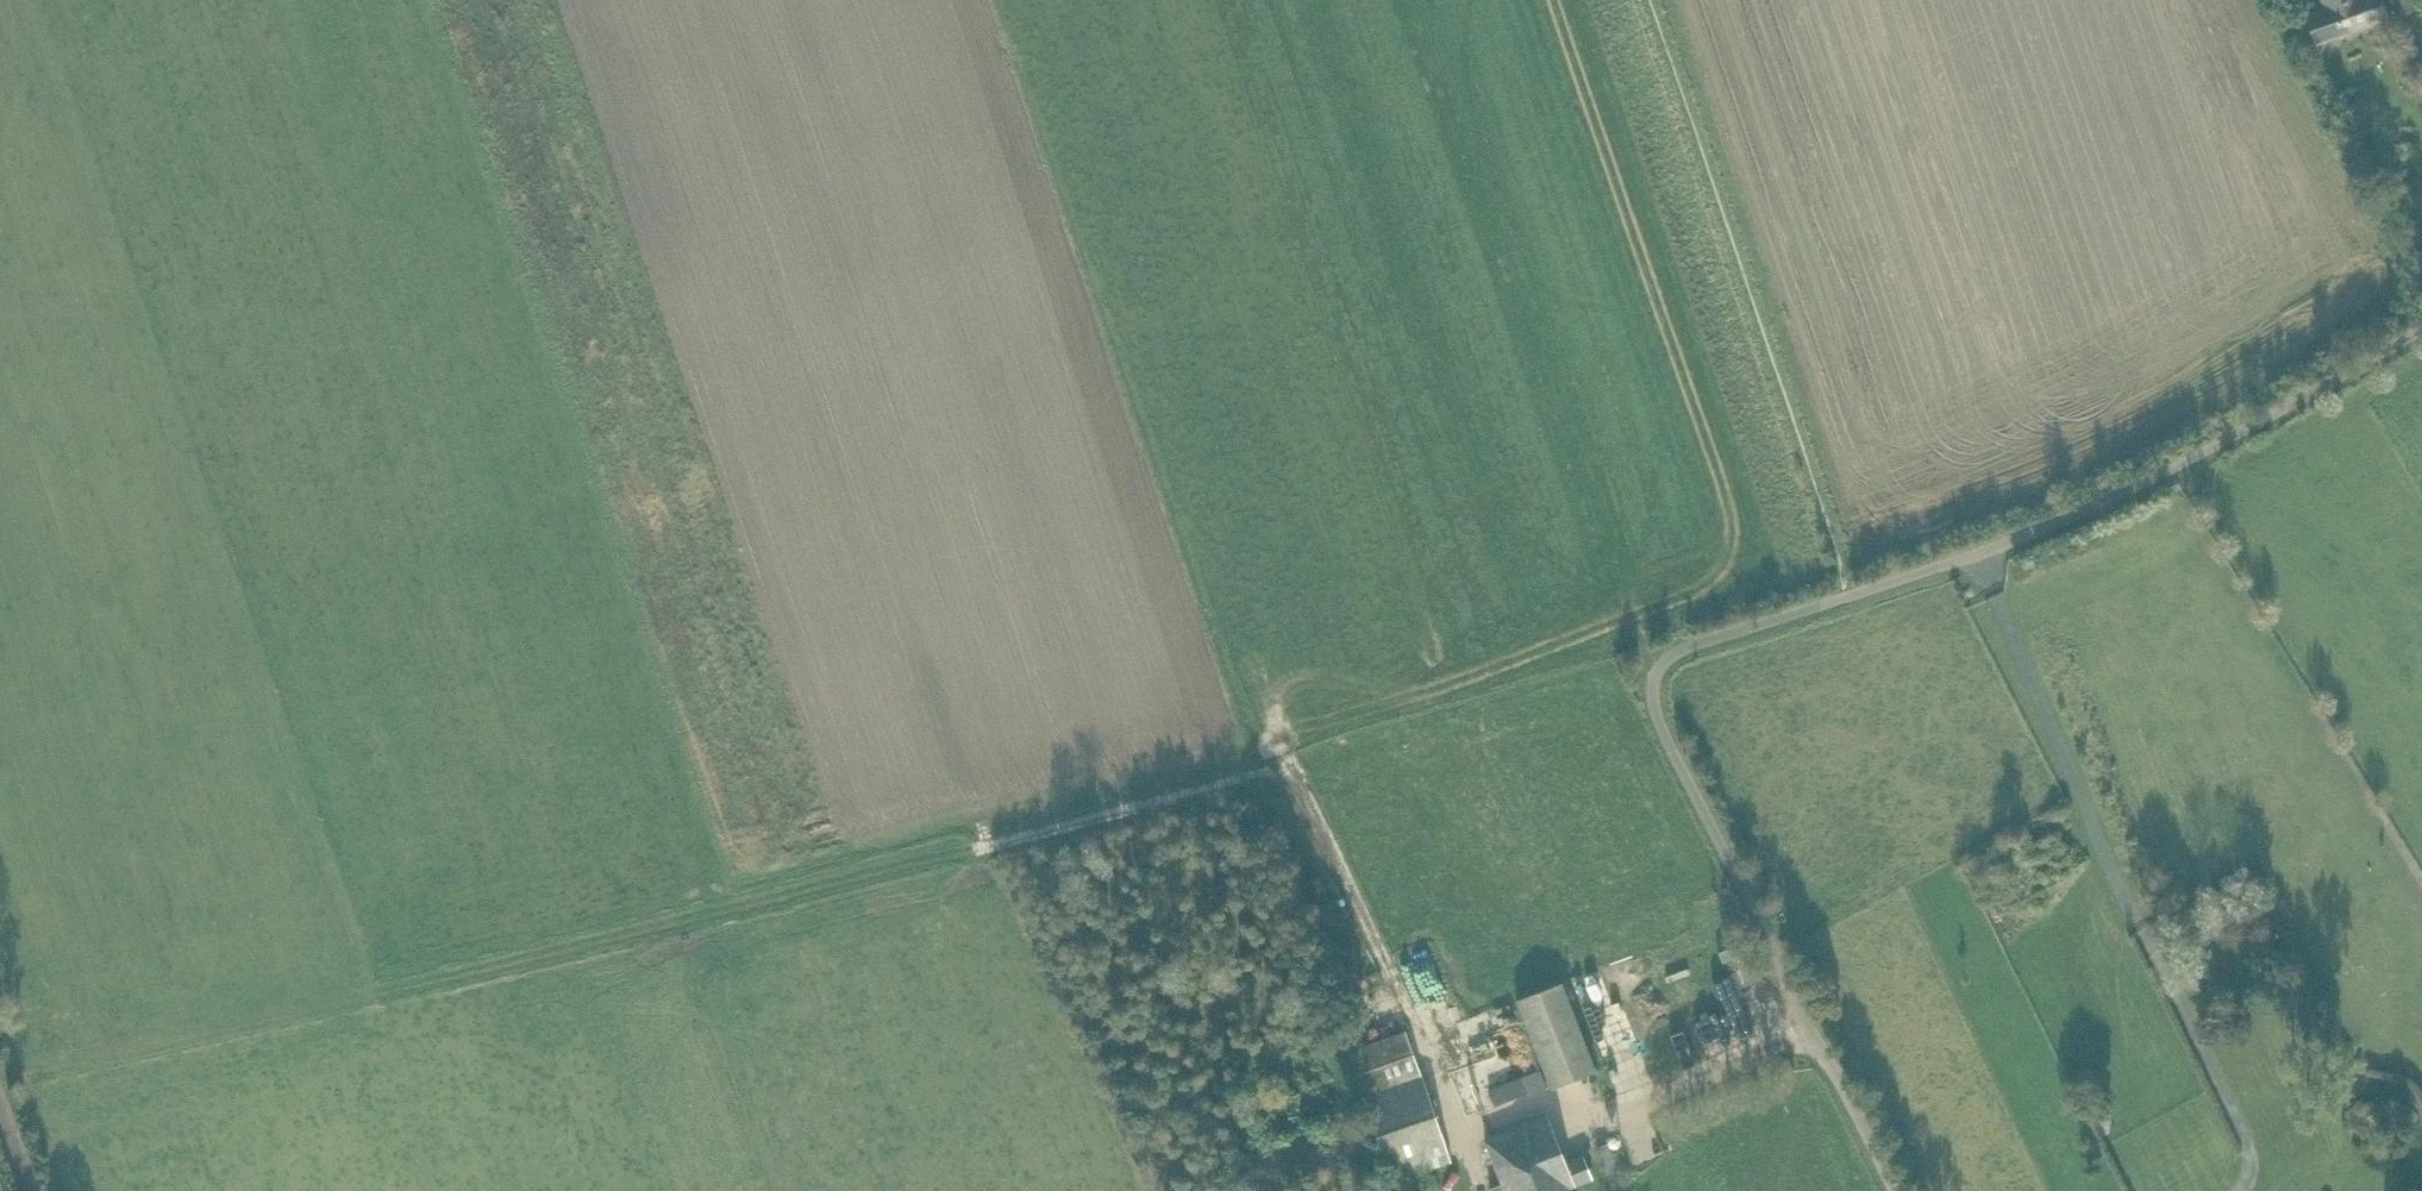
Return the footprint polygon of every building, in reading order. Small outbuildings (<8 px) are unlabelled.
[(2326,10),(2306,17),(2315,42),(2386,17),(2380,0),(2323,0),(2326,10)] [(1550,1088),(1578,1077),(1595,1071),(1560,982),(1515,999),(1550,1088)] [(1393,1180),(1443,1162),(1450,1160),(1405,1030),(1341,1052),(1357,1097),(1359,1096),(1368,1122),(1372,1120),(1393,1180)] [(1529,1095),(1546,1089),(1539,1070),(1487,1089),(1493,1104),(1528,1091),(1529,1095)] [(1486,1141),(1494,1162),(1503,1184),(1490,1189),(1491,1190),(1571,1190),(1569,1187),(1575,1185),(1591,1179),(1582,1156),(1566,1162),(1548,1116),(1486,1141)]
